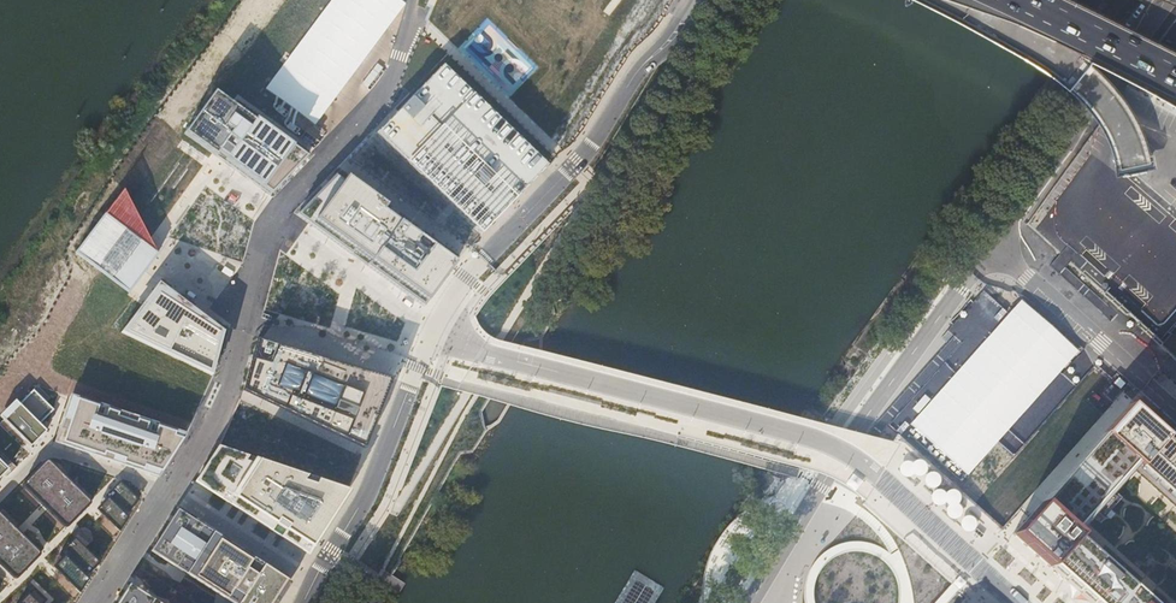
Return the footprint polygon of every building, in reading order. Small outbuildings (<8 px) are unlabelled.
[(405,9),(391,0),(284,0),(239,72),(258,84),(275,58),(285,64),(289,58),(340,90),(349,76),(346,74),(360,52),(373,59),(405,9)] [(549,165),(444,64),(378,133),(481,235),(496,219),(549,165)] [(216,91),(184,134),(269,195),(307,156),(216,91)] [(1107,207),(1148,242),(1174,212),(1127,173),(1111,193),(1116,197),(1107,207)] [(455,263),(335,176),(297,215),(423,306),(455,263)] [(123,189),(76,251),(129,293),(158,254),(123,189)] [(1167,201),(1172,205),(1175,200),(1175,189),(1167,201)] [(1104,288),(1129,311),(1147,292),(1137,283),(1144,275),(1130,262),(1121,272),(1050,208),(1034,226),(1104,289),(1104,288)] [(224,331),(159,282),(121,332),(212,376),(224,331)] [(392,378),(256,338),(243,391),(365,447),(392,378)] [(1033,373),(996,420),(1005,427),(1009,421),(1017,427),(1023,419),(1025,420),(1050,389),(1041,382),(1042,381),(1033,373)] [(37,386),(0,423),(0,425),(23,447),(27,443),(30,446),(46,431),(39,424),(54,410),(46,402),(50,398),(37,386)] [(186,435),(69,396),(55,441),(158,476),(186,435)] [(1128,405),(1012,535),(1089,602),(1154,602),(1076,533),(1135,465),(1175,502),(1175,448),(1128,405)] [(219,447),(196,482),(307,553),(348,490),(219,447)] [(0,452),(0,479),(4,475),(7,477),(16,467),(0,452)] [(986,478),(976,468),(983,461),(975,453),(955,475),(973,492),(986,478)] [(88,499),(52,463),(49,462),(47,463),(27,483),(26,485),(27,487),(64,524),(66,525),(68,525),(89,504),(89,501),(88,499)] [(120,481),(105,496),(110,500),(127,516),(138,499),(120,481)] [(127,516),(110,500),(99,512),(119,532),(128,518),(127,516)] [(289,581),(179,509),(152,551),(232,602),(275,602),(289,581)] [(1,514),(0,513),(0,561),(14,575),(16,576),(18,576),(39,554),(39,553),(38,551),(1,514)] [(75,537),(60,552),(67,558),(86,577),(100,562),(75,537)] [(86,577),(67,558),(56,570),(80,593),(89,579),(86,577)] [(130,584),(117,602),(159,602),(130,584)] [(19,602),(39,602),(29,593),(19,602)]
